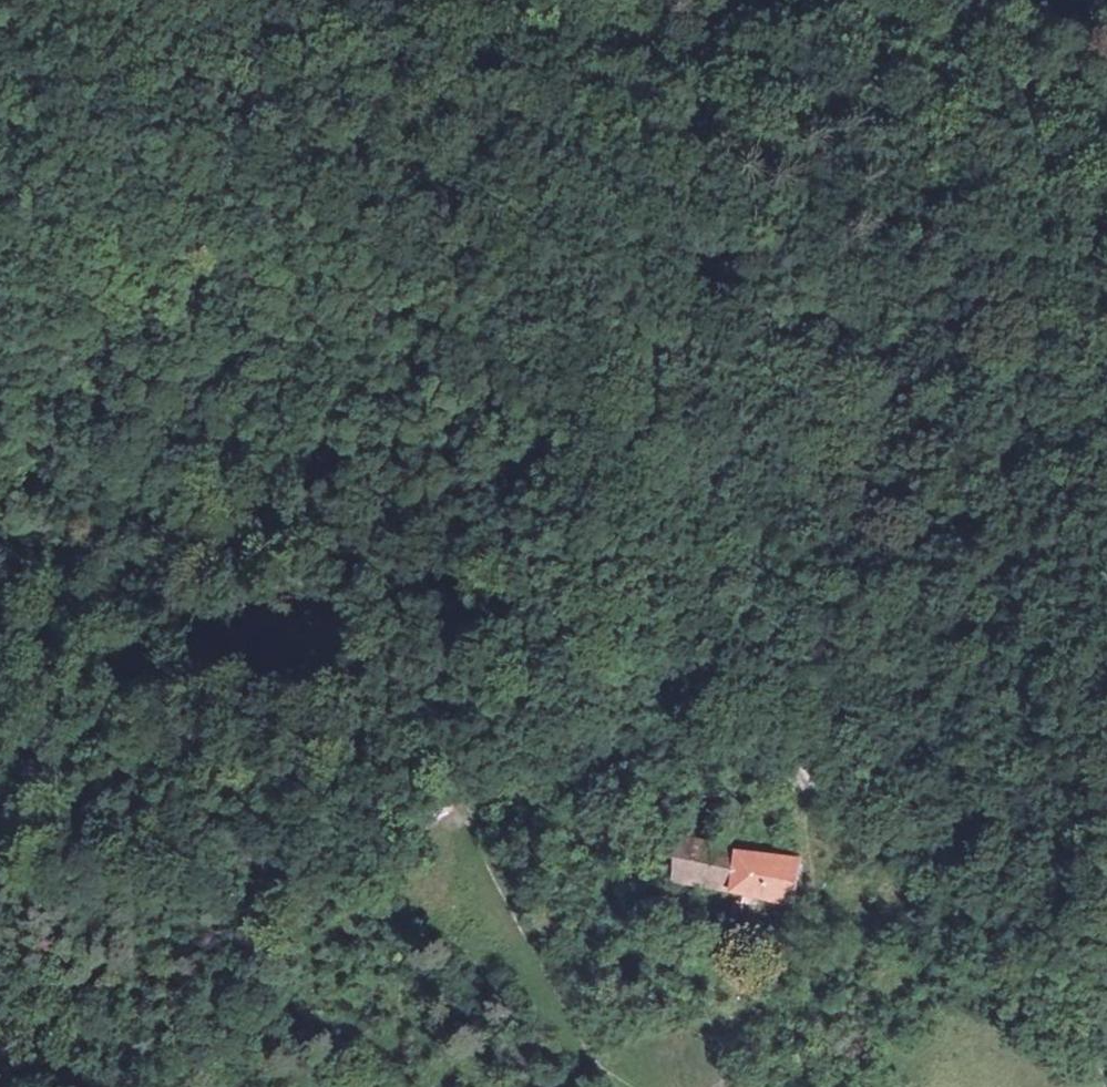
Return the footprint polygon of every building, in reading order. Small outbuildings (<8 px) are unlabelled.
[(794,905),(804,862),(682,836),(672,879),(794,905)]
